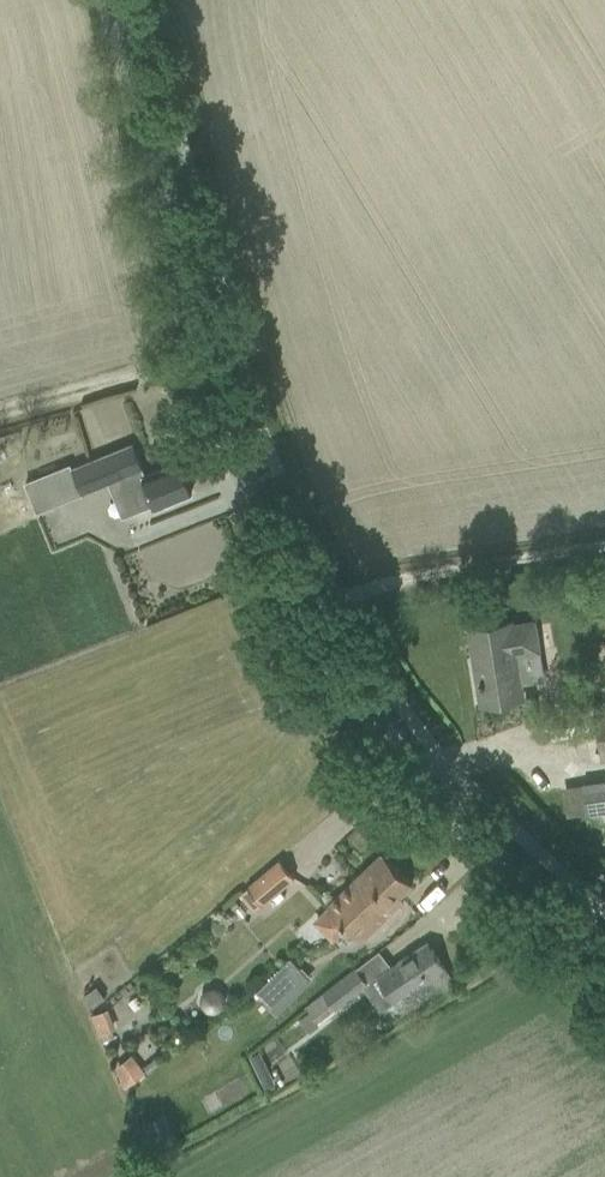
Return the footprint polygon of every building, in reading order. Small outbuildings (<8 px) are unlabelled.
[(117,479),(130,513),(153,504),(155,509),(192,493),(179,462),(142,477),(139,470),(143,469),(133,444),(72,469),(81,493),(117,479)] [(26,484),(37,511),(52,505),(40,478),(26,484)] [(602,577),(592,578),(594,590),(604,589),(602,577)] [(479,681),(480,687),(482,687),(485,703),(523,697),(514,641),(536,637),(534,621),(511,625),(511,623),(468,630),(473,657),(478,656),(481,680),(479,681)] [(604,761),(604,703),(593,705),(601,761),(604,761)] [(567,817),(604,812),(604,783),(564,788),(567,817)] [(313,922),(332,941),(347,927),(360,942),(403,900),(400,896),(412,884),(382,853),(326,906),(328,908),(313,922)] [(239,894),(253,911),(293,878),(278,861),(239,894)] [(378,977),(402,1013),(452,979),(427,943),(378,977)] [(289,958),(256,991),(276,1012),(310,978),(289,958)] [(305,1007),(318,1023),(368,984),(355,968),(305,1007)] [(201,993),(200,1002),(206,1011),(216,1012),(224,1006),(225,996),(219,988),(210,987),(201,993)] [(107,1008),(92,1014),(103,1042),(118,1036),(107,1008)] [(258,1053),(248,1058),(264,1089),(274,1084),(258,1053)] [(119,1083),(124,1089),(145,1074),(132,1055),(114,1068),(123,1080),(119,1083)] [(140,1124),(150,1149),(174,1139),(163,1114),(140,1124)]
